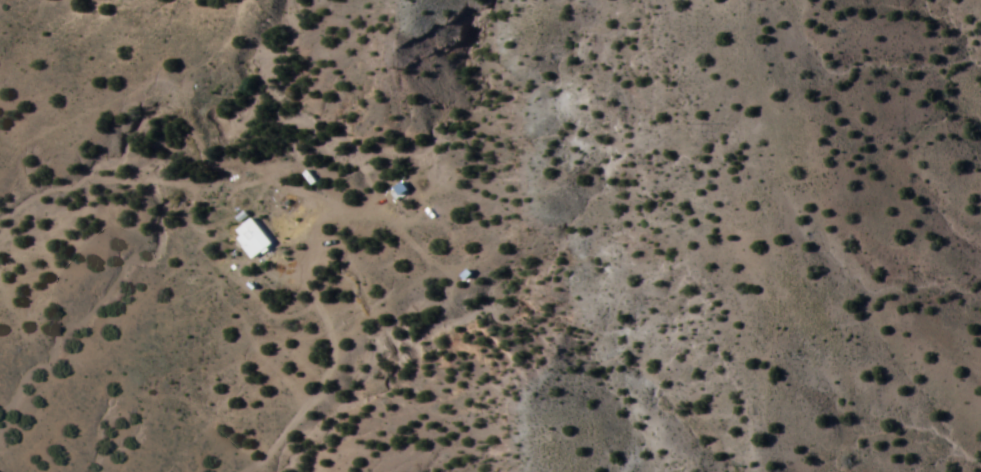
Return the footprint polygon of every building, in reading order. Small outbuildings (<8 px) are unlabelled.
[(235,233),(239,238),(234,243),(252,260),(270,243),(248,220),(235,233)]
